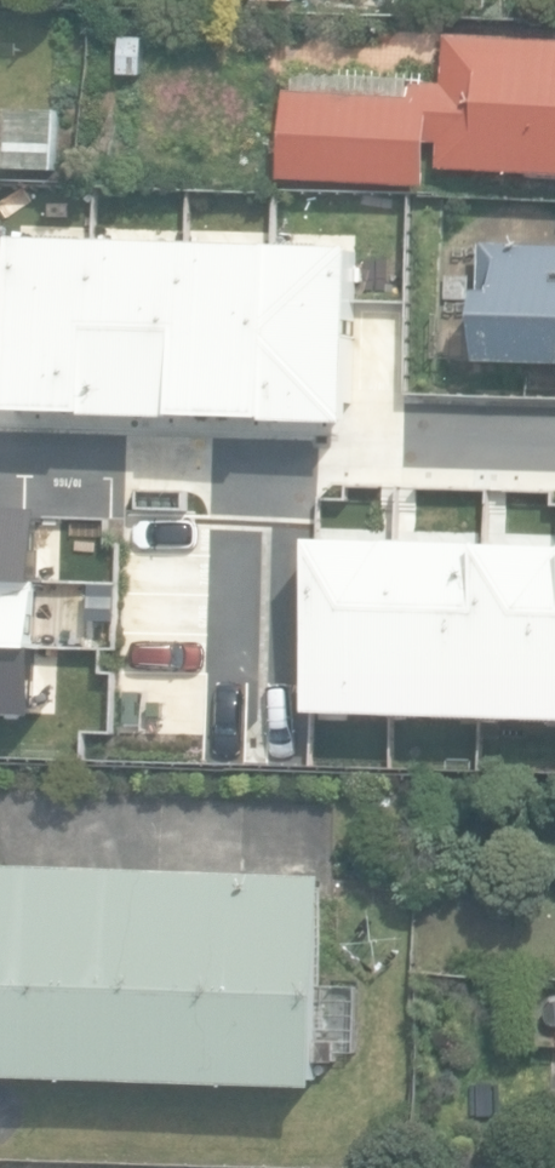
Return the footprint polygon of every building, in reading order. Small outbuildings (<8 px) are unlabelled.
[(121,31),(119,74),(146,75),(148,32),(121,31)] [(449,35),(447,84),(415,83),(414,96),(285,90),(281,167),(429,173),(430,143),(441,143),(440,171),(554,176),(554,39),(449,35)] [(10,171),(60,171),(61,114),(10,113),(10,171)] [(0,218),(0,394),(367,399),(372,235),(0,218)] [(482,242),(480,367),(554,370),(554,243),(482,242)] [(50,735),(49,508),(0,507),(0,735),(50,735)] [(554,753),(554,545),(296,536),(290,745),(554,753)] [(76,871),(0,869),(0,1078),(74,1080),(76,871)] [(154,1082),(158,874),(76,871),(74,1080),(154,1082)] [(234,1085),(237,876),(158,874),(154,1082),(234,1085)] [(331,879),(237,876),(234,1085),(324,1088),(331,879)]
